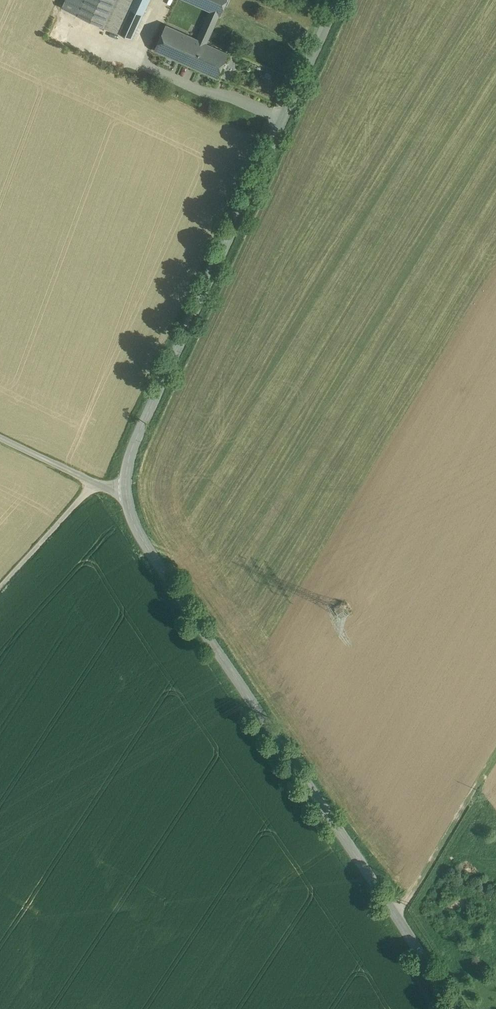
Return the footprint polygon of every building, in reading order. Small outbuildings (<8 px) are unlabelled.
[(63,6),(77,13),(83,0),(66,0),(63,6)] [(77,14),(105,26),(117,0),(83,0),(77,13),(77,14)] [(105,26),(119,33),(134,0),(117,0),(105,26)] [(119,33),(132,39),(149,0),(134,0),(119,33)] [(220,15),(220,14),(221,15),(227,0),(187,0),(210,10),(220,15)] [(220,15),(210,10),(197,39),(207,43),(220,15)] [(207,43),(197,39),(166,25),(155,49),(193,67),(194,66),(218,77),(229,53),(207,43)]
